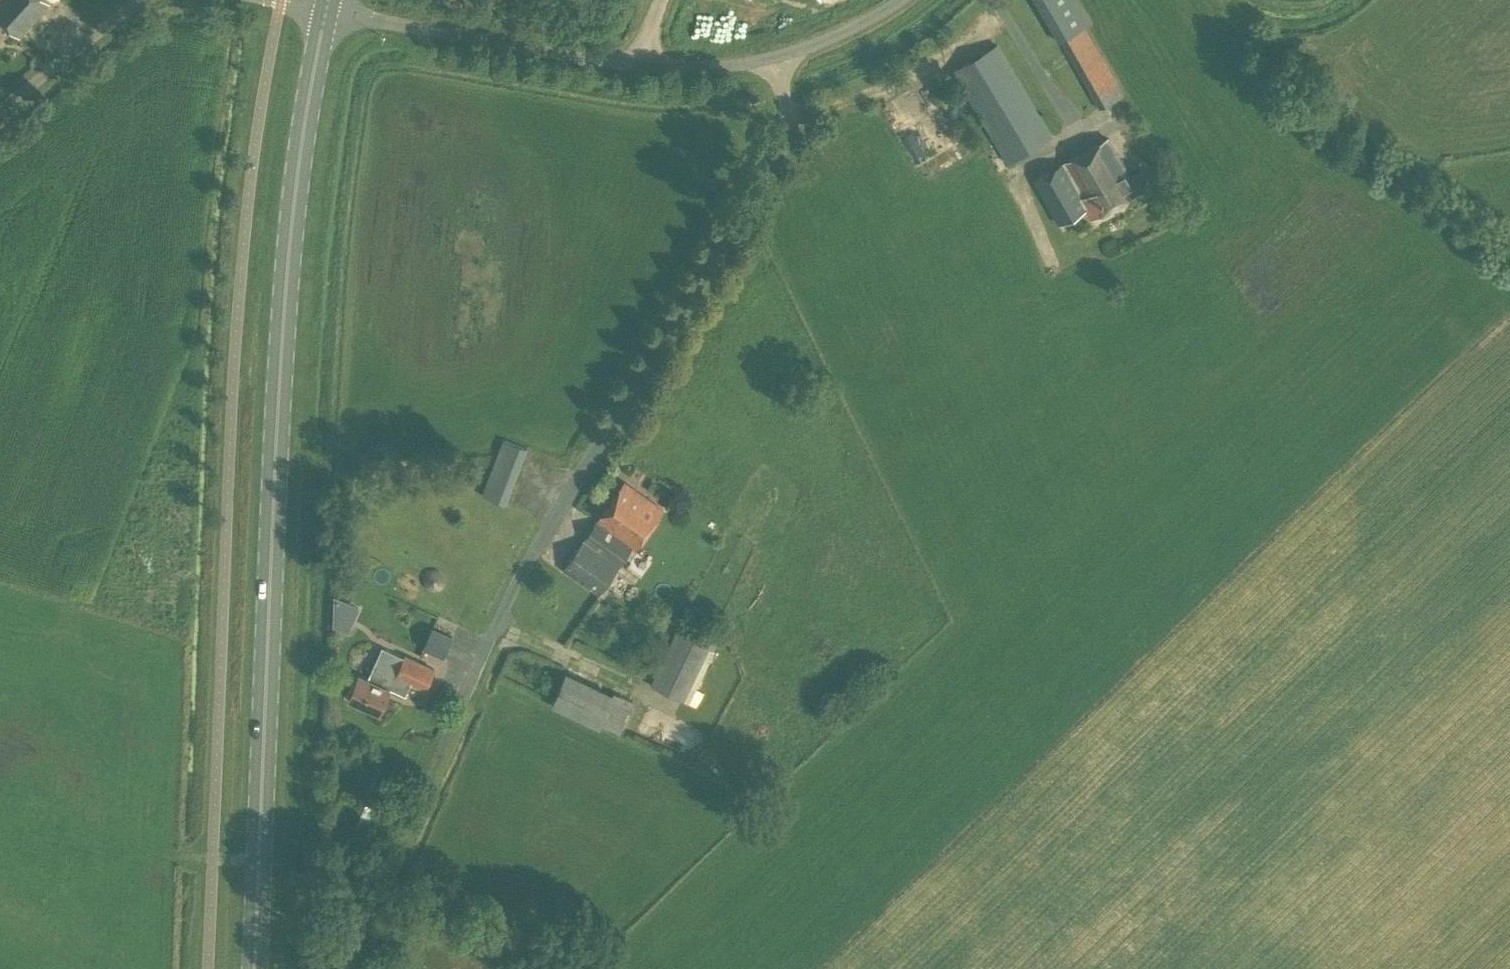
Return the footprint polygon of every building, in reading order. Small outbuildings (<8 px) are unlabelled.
[(47,0),(0,0),(0,17),(21,36),(51,4),(47,0)] [(1058,42),(1060,41),(1100,109),(1113,101),(1122,116),(1133,109),(1084,26),(1089,23),(1075,0),(1034,0),(1058,42)] [(1008,163),(1052,137),(997,44),(953,70),(1008,163)] [(1131,176),(1109,137),(1037,178),(1062,222),(1083,210),(1087,211),(1092,218),(1150,185),(1142,170),(1131,176)] [(505,504),(527,448),(504,439),(483,495),(505,504)] [(635,550),(664,509),(625,482),(563,569),(600,595),(633,548),(635,550)] [(334,596),(333,625),(349,632),(360,607),(334,596)] [(714,650),(717,643),(680,625),(651,685),(684,701),(710,648),(714,650)] [(453,637),(432,627),(422,649),(443,659),(453,637)] [(405,657),(382,647),(368,678),(359,674),(348,698),(380,712),(391,688),(406,695),(412,683),(426,689),(435,669),(406,656),(405,657)] [(634,702),(614,692),(600,722),(620,731),(634,702)] [(380,841),(396,808),(370,795),(354,828),(380,841)]
